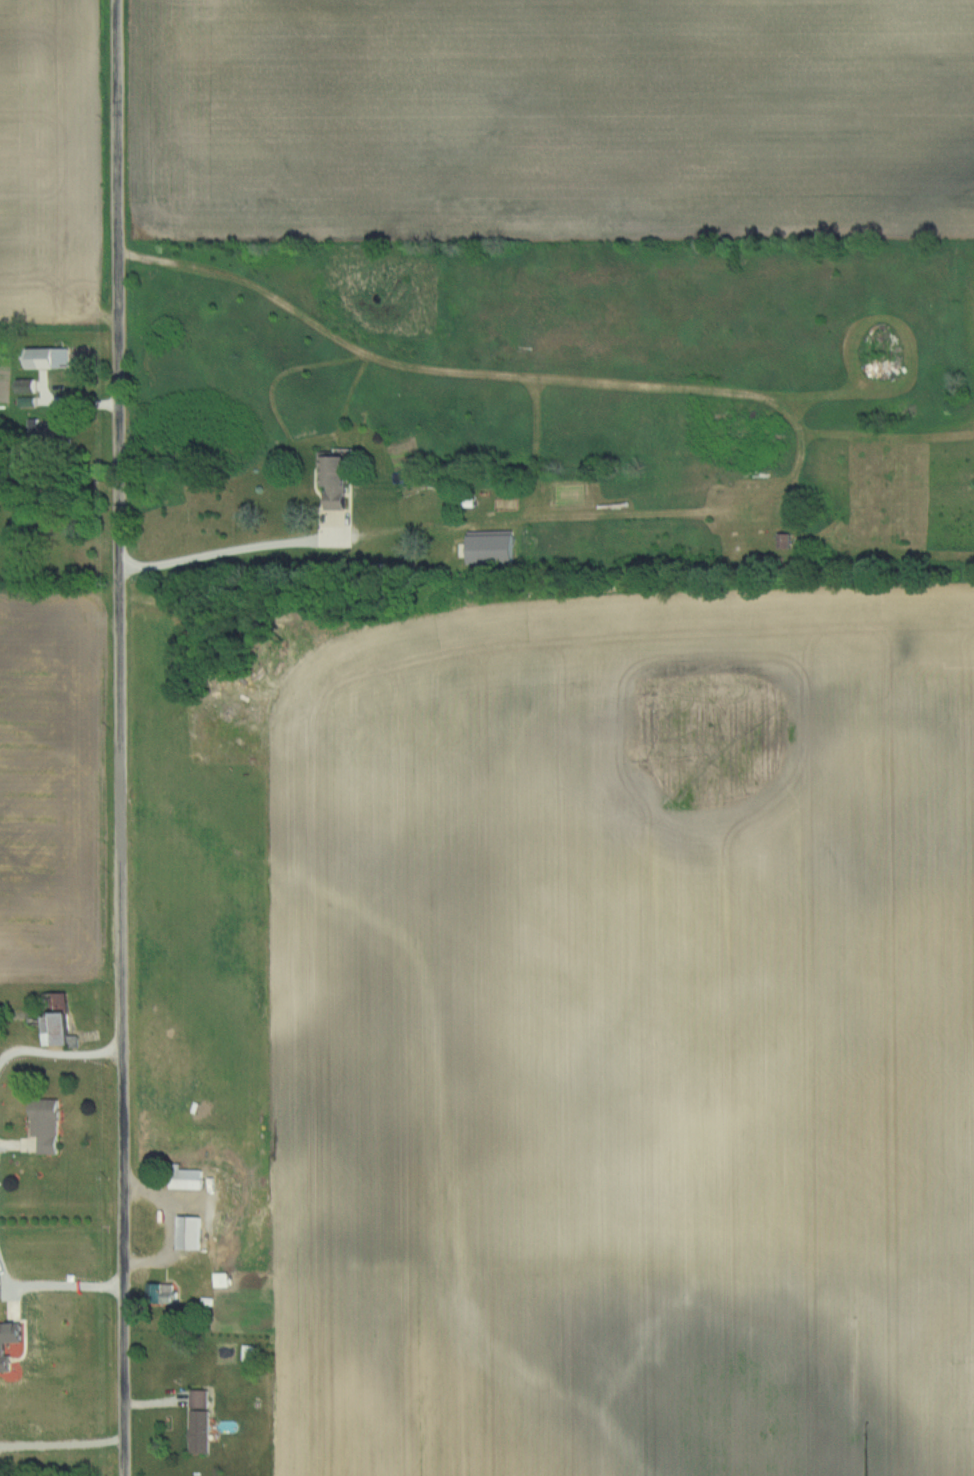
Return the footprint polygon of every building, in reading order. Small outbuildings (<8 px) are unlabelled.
[(68,369),(68,348),(30,348),(30,369),(68,369)] [(20,381),(20,393),(35,393),(35,381),(20,381)] [(31,436),(68,436),(68,418),(31,418),(31,436)] [(348,455),(326,455),(326,509),(348,509),(348,455)] [(791,534),(782,534),(782,548),(791,547),(791,534)] [(71,995),(46,995),(46,1045),(71,1045),(71,995)] [(60,1100),(33,1100),(33,1154),(60,1154),(60,1100)] [(205,1190),(205,1169),(170,1169),(170,1190),(205,1190)] [(203,1251),(203,1217),(180,1217),(180,1251),(203,1251)] [(215,1274),(216,1288),(230,1287),(229,1273),(215,1274)] [(150,1304),(180,1304),(180,1285),(150,1285),(150,1304)] [(262,1361),(262,1346),(244,1346),(244,1361),(262,1361)] [(210,1391),(191,1390),(190,1454),(209,1454),(210,1391)]
